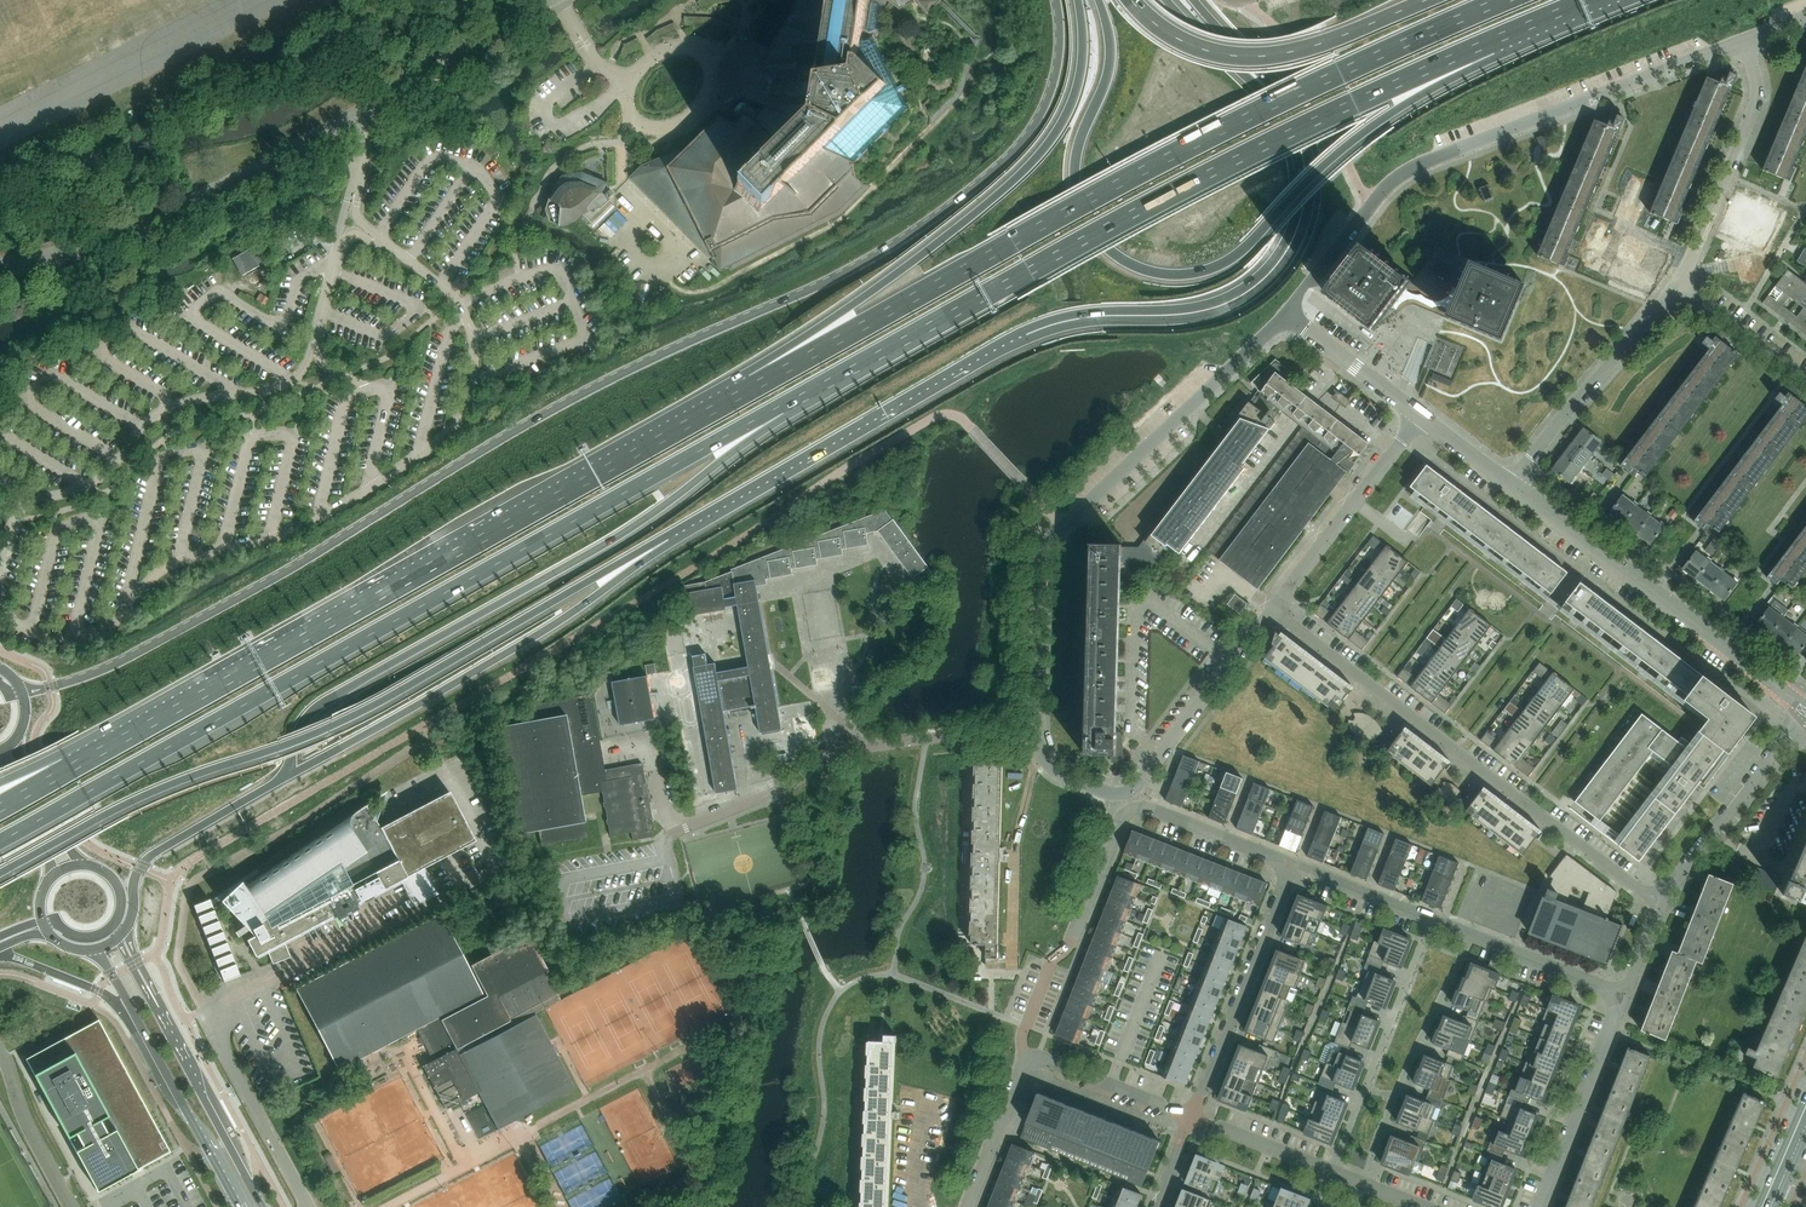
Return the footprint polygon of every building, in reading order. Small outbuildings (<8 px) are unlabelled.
[(794,8),(765,56),(756,64),(746,65),(741,95),(683,153),(680,150),(643,165),(631,177),(709,255),(714,253),(722,269),(730,265),(732,269),(842,213),(961,95),(979,39),(940,0),(795,0),(794,8)] [(707,9),(715,2),(729,0),(700,0),(699,1),(707,9)] [(738,6),(722,4),(720,15),(736,18),(738,6)] [(647,37),(652,44),(656,39),(663,34),(677,29),(675,22),(659,29),(650,35),(647,37)] [(641,46),(638,38),(625,43),(623,50),(618,60),(625,63),(630,50),(641,46)] [(1762,170),(1789,182),(1795,170),(1792,168),(1805,134),(1805,66),(1762,170)] [(1707,77),(1650,213),(1677,224),(1682,212),(1679,211),(1731,88),(1734,82),(1737,76),(1737,73),(1731,70),(1730,70),(1727,78),(1722,77),(1720,83),(1714,81),(1707,77)] [(1537,255),(1565,267),(1570,255),(1567,254),(1618,131),(1619,131),(1624,119),(1618,116),(1618,114),(1618,112),(1620,111),(1620,110),(1601,118),(1602,118),(1603,120),(1602,122),(1602,123),(1594,120),(1537,255)] [(1541,149),(1550,146),(1545,134),(1537,137),(1541,149)] [(599,155),(599,149),(573,156),(577,160),(599,155)] [(574,222),(584,213),(589,212),(589,210),(602,206),(614,195),(607,182),(583,172),(564,175),(556,184),(552,198),(550,198),(544,217),(574,222)] [(1738,195),(1731,211),(1733,212),(1744,217),(1751,200),(1738,195)] [(1751,200),(1744,217),(1747,218),(1757,222),(1764,206),(1751,200)] [(1764,206),(1757,222),(1762,224),(1770,228),(1777,211),(1764,206)] [(1730,214),(1723,231),(1736,236),(1743,220),(1730,214)] [(1743,220),(1736,236),(1749,241),(1756,225),(1743,220)] [(1756,225),(1749,241),(1762,247),(1769,230),(1756,225)] [(1626,238),(1619,254),(1620,255),(1632,260),(1639,243),(1626,238)] [(1639,243),(1632,260),(1635,261),(1644,265),(1651,248),(1639,243)] [(1326,294),(1374,331),(1411,283),(1363,246),(1326,294)] [(235,258),(243,273),(263,262),(255,247),(235,258)] [(1651,248),(1644,265),(1650,267),(1658,271),(1665,254),(1651,248)] [(1804,250),(1798,261),(1805,266),(1805,251),(1804,250)] [(1617,257),(1611,273),(1624,279),(1631,262),(1617,257)] [(1445,278),(1451,265),(1438,260),(1433,273),(1445,278)] [(1445,318),(1501,341),(1525,285),(1468,262),(1445,318)] [(1631,262),(1624,279),(1636,284),(1643,268),(1631,262)] [(1643,268),(1636,284),(1650,290),(1657,273),(1643,268)] [(1774,287),(1762,303),(1773,311),(1798,278),(1788,270),(1779,281),(1774,287)] [(1773,311),(1783,319),(1789,311),(1782,306),(1789,297),(1796,302),(1805,289),(1805,284),(1798,278),(1773,311)] [(635,282),(631,300),(652,304),(656,287),(635,282)] [(1783,319),(1794,327),(1805,311),(1805,289),(1796,302),(1803,308),(1797,317),(1789,311),(1783,319)] [(255,301),(264,307),(269,299),(260,293),(255,301)] [(1794,327),(1804,335),(1805,332),(1805,324),(1803,322),(1805,318),(1805,311),(1794,327)] [(1627,462),(1624,460),(1620,465),(1626,470),(1626,471),(1632,476),(1637,470),(1645,477),(1738,355),(1720,341),(1722,339),(1724,339),(1710,328),(1709,329),(1714,332),(1711,335),(1711,334),(1710,334),(1709,334),(1709,335),(1708,335),(1707,337),(1706,337),(1702,343),(1712,351),(1627,462)] [(1139,548),(1121,548),(1121,561),(1161,562),(1161,554),(1162,553),(1161,553),(1168,544),(1180,554),(1246,467),(1243,465),(1285,410),(1300,422),(1314,402),(1292,385),(1298,377),(1275,359),(1275,360),(1251,382),(1258,390),(1254,395),(1254,396),(1227,431),(1226,430),(1214,442),(1217,446),(1216,446),(1144,540),(1145,541),(1139,548)] [(1433,372),(1429,382),(1446,389),(1450,380),(1433,372)] [(1796,394),(1783,384),(1782,384),(1787,388),(1784,390),(1783,390),(1782,390),(1782,391),(1781,391),(1780,393),(1779,393),(1775,399),(1785,407),(1700,518),(1697,516),(1693,521),(1699,526),(1699,527),(1706,532),(1710,526),(1718,532),(1805,418),(1805,407),(1793,397),(1795,394),(1797,395),(1796,394)] [(1354,463),(1369,444),(1353,432),(1314,402),(1300,422),(1304,425),(1315,434),(1354,463)] [(1304,425),(1299,431),(1311,440),(1315,434),(1304,425)] [(1591,455),(1601,442),(1583,428),(1573,441),(1591,455)] [(1295,437),(1306,446),(1311,440),(1299,431),(1295,437)] [(1315,434),(1311,440),(1306,446),(1302,452),(1297,458),(1293,464),(1288,470),(1283,476),(1279,481),(1274,487),(1270,493),(1265,499),(1260,505),(1256,511),(1251,517),(1247,523),(1242,529),(1237,535),(1233,541),(1228,547),(1224,553),(1219,559),(1219,560),(1258,589),(1354,463),(1315,434)] [(1295,437),(1290,443),(1302,452),(1306,446),(1295,437)] [(1581,469),(1591,455),(1573,441),(1563,455),(1581,469)] [(1286,449),(1297,458),(1302,452),(1290,443),(1286,449)] [(1286,449),(1281,455),(1293,464),(1297,458),(1286,449)] [(1277,461),(1288,470),(1293,464),(1281,455),(1277,461)] [(1570,483),(1570,482),(1581,469),(1563,455),(1552,469),(1570,483)] [(1277,461),(1272,467),(1283,476),(1288,470),(1277,461)] [(1568,573),(1567,572),(1436,472),(1436,473),(1427,465),(1422,472),(1410,487),(1429,501),(1552,594),(1568,573)] [(1267,473),(1279,481),(1283,476),(1272,467),(1267,473)] [(1267,473),(1263,479),(1274,487),(1279,481),(1267,473)] [(1258,485),(1270,493),(1274,487),(1263,479),(1258,485)] [(1258,485),(1254,491),(1265,499),(1270,493),(1258,485)] [(1249,497),(1260,505),(1265,499),(1254,491),(1249,497)] [(1609,513),(1623,523),(1636,505),(1623,495),(1609,513)] [(1249,497),(1244,503),(1256,511),(1260,505),(1249,497)] [(1240,509),(1251,517),(1256,511),(1244,503),(1240,509)] [(1636,534),(1650,516),(1636,505),(1623,523),(1636,534)] [(1671,519),(1678,510),(1675,507),(1668,516),(1671,519)] [(923,584),(932,574),(928,568),(929,567),(894,519),(892,520),(885,509),(731,569),(732,571),(706,581),(707,589),(685,593),(689,616),(727,609),(726,607),(738,605),(749,668),(717,674),(716,663),(708,664),(706,653),(693,656),(694,663),(700,663),(700,666),(694,667),(716,793),(738,790),(724,711),(752,706),(752,708),(756,708),(761,733),(782,729),(772,669),(757,586),(767,584),(766,579),(793,574),(792,569),(818,565),(817,559),(843,555),(843,549),(868,545),(867,534),(878,531),(913,578),(915,576),(923,584)] [(1240,509),(1235,515),(1247,523),(1251,517),(1240,509)] [(1231,521),(1242,529),(1247,523),(1235,515),(1231,521)] [(1650,544),(1664,526),(1650,516),(1636,534),(1650,544)] [(1231,521),(1226,527),(1237,535),(1242,529),(1231,521)] [(1222,533),(1233,541),(1237,535),(1226,527),(1222,533)] [(1805,569),(1805,531),(1773,574),(1770,572),(1766,577),(1772,582),(1772,583),(1779,588),(1783,582),(1792,588),(1805,569)] [(1222,533),(1217,539),(1228,547),(1233,541),(1222,533)] [(1721,544),(1714,538),(1704,550),(1712,555),(1721,544)] [(1212,545),(1224,553),(1228,547),(1217,539),(1212,545)] [(1731,540),(1726,547),(1732,553),(1738,546),(1731,540)] [(1121,561),(1121,548),(1122,545),(1090,544),(1084,755),(1112,756),(1113,761),(1123,760),(1122,753),(1123,751),(1121,732),(1116,732),(1121,561)] [(1212,545),(1208,551),(1219,559),(1224,553),(1212,545)] [(1397,554),(1386,545),(1371,565),(1382,573),(1397,554)] [(1696,579),(1710,561),(1696,551),(1682,569),(1696,579)] [(1393,582),(1408,562),(1397,554),(1382,573),(1393,582)] [(1709,590),(1723,572),(1710,561),(1696,579),(1709,590)] [(1357,584),(1367,592),(1382,573),(1371,565),(1357,584)] [(1410,577),(1415,581),(1421,574),(1416,570),(1410,577)] [(1723,600),(1737,582),(1723,572),(1709,590),(1723,600)] [(1382,573),(1367,592),(1378,601),(1393,582),(1382,573)] [(1580,582),(1564,603),(1687,696),(1684,701),(1708,718),(1698,731),(1723,750),(1728,754),(1737,741),(1756,716),(1752,713),(1721,689),(1592,591),(1580,582)] [(1342,603),(1353,612),(1367,592),(1357,584),(1342,603)] [(1784,588),(1780,593),(1786,598),(1790,593),(1784,588)] [(1353,612),(1364,620),(1378,601),(1367,592),(1353,612)] [(1228,604),(1239,613),(1247,603),(1235,594),(1228,604)] [(1795,603),(1804,610),(1805,607),(1805,601),(1800,596),(1795,603)] [(1456,599),(1451,606),(1458,612),(1464,604),(1456,599)] [(1324,600),(1321,604),(1326,609),(1329,604),(1324,600)] [(1342,603),(1334,614),(1326,609),(1321,604),(1314,613),(1338,631),(1353,612),(1342,603)] [(1769,635),(1783,617),(1769,607),(1755,625),(1769,635)] [(1480,617),(1470,609),(1455,629),(1465,637),(1480,617)] [(1338,631),(1362,650),(1369,641),(1356,631),(1364,620),(1353,612),(1338,631)] [(1476,645),(1491,625),(1480,617),(1465,637),(1476,645)] [(1769,635),(1783,646),(1796,628),(1783,617),(1769,635)] [(1796,628),(1783,646),(1796,656),(1805,643),(1805,635),(1796,628)] [(1440,648),(1451,656),(1465,637),(1455,629),(1446,640),(1433,630),(1427,638),(1440,648)] [(1274,645),(1265,657),(1335,711),(1351,689),(1276,632),(1272,644),(1274,645)] [(1465,637),(1451,656),(1462,664),(1476,645),(1465,637)] [(1425,642),(1421,647),(1426,651),(1430,645),(1425,642)] [(1425,667),(1436,675),(1451,656),(1440,648),(1425,667)] [(1436,675),(1447,684),(1462,664),(1451,656),(1436,675)] [(1408,662),(1404,668),(1410,673),(1412,671),(1411,664),(1408,662)] [(1539,662),(1533,671),(1546,681),(1538,692),(1549,700),(1564,681),(1553,672),(1539,662)] [(1475,663),(1470,669),(1475,673),(1480,666),(1475,663)] [(647,675),(657,673),(655,664),(646,666),(647,675)] [(1425,667),(1417,678),(1410,673),(1404,668),(1397,677),(1421,695),(1436,675),(1425,667)] [(604,683),(613,681),(611,672),(602,673),(604,683)] [(859,672),(857,686),(865,688),(868,674),(859,672)] [(1470,672),(1464,678),(1468,681),(1473,675),(1470,672)] [(656,719),(648,675),(612,682),(620,725),(656,719)] [(1445,713),(1452,704),(1439,694),(1447,684),(1436,675),(1421,695),(1445,713)] [(1574,689),(1564,681),(1549,700),(1559,709),(1571,693),(1574,689)] [(1574,689),(1571,693),(1577,698),(1580,694),(1574,689)] [(1523,711),(1534,719),(1549,700),(1538,692),(1523,711)] [(642,763),(604,770),(601,751),(591,694),(532,704),(535,720),(496,727),(515,834),(538,830),(541,846),(587,838),(585,822),(580,796),(602,792),(610,836),(631,832),(632,841),(652,837),(651,831),(654,830),(652,820),(643,769),(642,763)] [(1514,696),(1511,701),(1516,705),(1520,700),(1514,696)] [(1549,700),(1534,719),(1545,728),(1559,709),(1549,700)] [(1508,730),(1519,739),(1534,719),(1523,711),(1510,701),(1504,709),(1517,719),(1508,730)] [(1348,719),(1348,721),(1348,723),(1349,724),(1349,726),(1350,728),(1351,729),(1351,731),(1352,732),(1354,733),(1355,735),(1356,736),(1358,738),(1361,739),(1363,740),(1365,741),(1366,742),(1368,742),(1370,743),(1372,743),(1374,743),(1376,742),(1378,742),(1376,737),(1378,735),(1383,736),(1383,734),(1382,732),(1382,730),(1381,728),(1381,726),(1380,724),(1379,723),(1377,721),(1373,717),(1368,714),(1366,713),(1364,713),(1363,712),(1361,712),(1359,712),(1357,712),(1355,712),(1353,713),(1355,717),(1353,720),(1348,719)] [(1642,714),(1575,802),(1595,817),(1600,821),(1653,752),(1676,770),(1619,845),(1618,846),(1639,861),(1689,796),(1689,795),(1698,784),(1711,767),(1723,750),(1698,731),(1686,747),(1685,747),(1688,743),(1681,737),(1678,741),(1642,714)] [(1519,739),(1530,747),(1545,728),(1534,719),(1519,739)] [(1448,763),(1404,729),(1387,751),(1432,785),(1448,763)] [(1555,729),(1552,733),(1558,737),(1561,734),(1555,729)] [(1500,741),(1487,731),(1480,740),(1504,758),(1519,739),(1508,730),(1500,741)] [(1550,734),(1545,741),(1550,745),(1555,738),(1550,734)] [(1504,758),(1528,777),(1535,768),(1522,758),(1530,747),(1519,739),(1504,758)] [(777,764),(788,763),(787,753),(776,755),(777,764)] [(986,951),(986,965),(998,966),(1004,755),(986,754),(986,761),(977,760),(972,944),(981,945),(981,951),(986,951)] [(1177,770),(1194,776),(1200,761),(1183,755),(1177,770)] [(1172,785),(1188,791),(1194,776),(1177,770),(1172,785)] [(1227,772),(1220,788),(1237,794),(1243,778),(1227,772)] [(1438,788),(1438,790),(1439,791),(1440,793),(1441,795),(1442,796),(1443,797),(1444,799),(1446,800),(1447,801),(1449,801),(1450,802),(1452,802),(1454,803),(1456,803),(1457,803),(1457,799),(1459,797),(1462,797),(1462,795),(1461,793),(1461,792),(1460,790),(1459,789),(1457,787),(1456,786),(1455,785),(1453,784),(1451,783),(1450,782),(1448,782),(1446,782),(1444,781),(1443,782),(1443,785),(1441,787),(1438,788)] [(1254,783),(1248,798),(1265,804),(1270,789),(1254,783)] [(1165,801),(1182,807),(1188,791),(1172,785),(1165,801)] [(1215,803),(1231,809),(1237,794),(1220,788),(1215,803)] [(1539,833),(1482,789),(1466,811),(1523,854),(1539,833)] [(230,895),(221,901),(243,925),(234,932),(237,937),(248,930),(254,936),(246,940),(255,956),(267,950),(270,959),(272,964),(290,957),(287,950),(283,941),(400,880),(414,906),(438,894),(424,868),(475,841),(449,791),(384,826),(380,827),(366,805),(299,850),(248,883),(247,882),(263,871),(259,866),(210,901),(209,899),(193,905),(198,916),(211,949),(221,973),(224,982),(240,975),(214,910),(212,906),(229,894),(230,895)] [(1265,804),(1248,798),(1242,813),(1259,819),(1265,804)] [(1297,800),(1291,815),(1307,822),(1314,806),(1297,800)] [(1209,818),(1225,824),(1231,809),(1215,803),(1209,818)] [(1319,826),(1335,832),(1341,817),(1325,810),(1319,826)] [(1236,828),(1252,835),(1259,819),(1242,813),(1236,828)] [(1307,822),(1291,815),(1285,830),(1302,837),(1307,822)] [(1313,841),(1329,847),(1335,832),(1319,826),(1313,841)] [(1368,827),(1362,843),(1378,850),(1385,834),(1368,827)] [(1279,845),(1296,852),(1302,837),(1285,830),(1279,845)] [(1145,836),(1132,831),(1124,853),(1136,858),(1145,836)] [(1145,836),(1136,858),(1149,863),(1157,840),(1145,836)] [(1390,854),(1406,860),(1412,845),(1396,838),(1390,854)] [(1157,840),(1149,863),(1161,868),(1169,845),(1157,840)] [(1307,856),(1323,863),(1329,847),(1313,841),(1307,856)] [(1372,865),(1378,850),(1362,843),(1356,858),(1372,865)] [(1169,845),(1161,868),(1175,873),(1183,851),(1169,845)] [(1792,881),(1788,880),(1782,894),(1805,904),(1805,849),(1792,881)] [(1336,850),(1332,859),(1339,862),(1343,852),(1336,850)] [(1185,877),(1194,855),(1183,851),(1175,873),(1185,877)] [(1383,870),(1400,877),(1406,860),(1390,854),(1383,870)] [(1194,855),(1185,877),(1197,882),(1206,860),(1194,855)] [(1433,871),(1453,879),(1459,863),(1439,855),(1433,871)] [(1600,901),(1606,884),(1573,859),(1572,861),(1565,856),(1551,875),(1549,877),(1550,876),(1553,878),(1549,889),(1548,889),(1544,898),(1546,898),(1534,928),(1541,931),(1539,936),(1530,932),(1529,934),(1593,959),(1593,958),(1607,964),(1606,964),(1606,965),(1608,965),(1623,925),(1621,924),(1621,925),(1622,925),(1621,926),(1617,924),(1617,923),(1607,920),(1608,918),(1607,917),(1611,905),(1600,901)] [(1740,860),(1734,857),(1728,870),(1735,873),(1740,860)] [(1350,873),(1367,880),(1372,865),(1356,858),(1350,873)] [(1209,887),(1218,864),(1206,860),(1197,882),(1209,887)] [(1741,876),(1747,863),(1740,860),(1735,873),(1741,876)] [(1748,879),(1754,866),(1747,863),(1741,876),(1748,879)] [(1218,864),(1209,887),(1222,892),(1230,869),(1218,864)] [(1755,882),(1761,869),(1754,866),(1748,879),(1755,882)] [(1230,869),(1222,892),(1234,896),(1243,874),(1230,869)] [(1762,885),(1768,872),(1761,869),(1755,882),(1762,885)] [(1400,877),(1383,870),(1378,884),(1394,890),(1400,877)] [(1427,887),(1446,895),(1453,879),(1433,871),(1427,887)] [(1769,888),(1774,875),(1768,872),(1762,885),(1769,888)] [(1243,874),(1234,896),(1246,901),(1255,879),(1243,874)] [(1709,874),(1693,914),(1717,923),(1733,884),(1709,874)] [(1141,884),(1118,875),(1113,888),(1136,897),(1141,884)] [(1769,888),(1776,891),(1781,877),(1774,875),(1769,888)] [(1246,901),(1259,906),(1267,884),(1255,879),(1246,901)] [(1421,901),(1441,909),(1446,895),(1427,887),(1421,901)] [(1131,909),(1136,897),(1113,888),(1109,900),(1131,909)] [(1327,907),(1300,896),(1294,909),(1318,919),(1321,921),(1327,907)] [(1131,909),(1109,900),(1104,913),(1126,921),(1131,909)] [(1318,919),(1294,909),(1289,923),(1312,933),(1318,919)] [(468,967),(440,913),(296,989),(338,1070),(417,1029),(420,1037),(418,1038),(421,1044),(424,1043),(424,1044),(433,1060),(423,1066),(445,1109),(478,1092),(498,1129),(575,1089),(535,1013),(560,999),(546,972),(548,971),(529,935),(468,967)] [(1121,933),(1126,921),(1104,913),(1099,925),(1121,933)] [(1717,923),(1693,914),(1678,953),(1696,961),(1702,963),(1717,923)] [(1225,917),(1220,930),(1242,939),(1247,926),(1225,917)] [(1312,933),(1289,923),(1283,937),(1299,944),(1299,943),(1307,946),(1312,933)] [(1117,946),(1121,933),(1099,925),(1094,937),(1117,946)] [(1410,939),(1383,929),(1378,942),(1378,943),(1405,953),(1410,939)] [(1220,930),(1215,942),(1237,951),(1242,939),(1220,930)] [(1777,1077),(1805,1009),(1805,935),(1756,1051),(1748,1047),(1745,1053),(1756,1058),(1753,1066),(1777,1077)] [(1112,958),(1117,946),(1094,937),(1090,949),(1112,958)] [(1399,967),(1405,953),(1378,943),(1378,942),(1374,941),(1369,955),(1384,961),(1399,967)] [(1215,942),(1210,954),(1233,963),(1237,951),(1215,942)] [(1107,970),(1112,958),(1090,949),(1085,962),(1107,970)] [(1305,961),(1278,950),(1273,963),(1300,974),(1305,961)] [(1672,951),(1657,990),(1681,1000),(1696,961),(1678,953),(1672,951)] [(1233,963),(1210,954),(1205,966),(1228,975),(1233,963)] [(1102,983),(1107,970),(1085,962),(1080,974),(1102,983)] [(1300,974),(1273,963),(1268,977),(1295,988),(1300,974)] [(1500,974),(1473,964),(1467,977),(1467,978),(1494,988),(1500,974)] [(1223,987),(1228,975),(1205,966),(1201,979),(1223,987)] [(1389,994),(1394,980),(1379,974),(1367,969),(1362,983),(1389,994)] [(1097,996),(1102,983),(1080,974),(1075,987),(1097,996)] [(1295,988),(1268,977),(1262,991),(1289,1001),(1286,1000),(1291,987),(1295,988)] [(1494,989),(1494,988),(1467,978),(1467,977),(1465,977),(1460,990),(1460,991),(1485,1001),(1487,1002),(1492,988),(1494,989)] [(1201,979),(1196,991),(1218,1000),(1223,987),(1201,979)] [(1383,1008),(1389,994),(1362,983),(1356,997),(1368,1002),(1383,1008)] [(1093,1007),(1097,996),(1075,987),(1070,998),(1093,1007)] [(1460,990),(1459,990),(1453,1004),(1469,1010),(1466,1016),(1478,1021),(1485,1001),(1460,991),(1460,990)] [(1649,1033),(1665,1039),(1681,1000),(1657,990),(1641,1030),(1647,1032),(1646,1033),(1649,1034),(1649,1033)] [(1218,1000),(1196,991),(1191,1003),(1213,1012),(1218,1000)] [(1289,1001),(1262,991),(1257,1004),(1284,1015),(1289,1001)] [(1579,1006),(1552,995),(1550,1000),(1547,1009),(1574,1019),(1579,1006)] [(1088,1019),(1093,1007),(1070,998),(1065,1010),(1088,1019)] [(1373,1035),(1379,1020),(1363,1014),(1365,1008),(1350,1002),(1347,1009),(1351,1011),(1346,1024),(1346,1025),(1373,1035)] [(1209,1024),(1213,1012),(1191,1003),(1186,1015),(1209,1024)] [(1284,1015),(1257,1004),(1252,1018),(1279,1029),(1284,1015)] [(1569,1033),(1574,1019),(1547,1009),(1541,1022),(1569,1033)] [(1083,1031),(1088,1019),(1065,1010),(1061,1022),(1083,1031)] [(1209,1024),(1186,1015),(1181,1027),(1204,1036),(1209,1024)] [(1461,1022),(1445,1015),(1440,1029),(1439,1028),(1439,1029),(1471,1042),(1479,1021),(1478,1021),(1466,1016),(1463,1015),(1461,1022)] [(1521,1020),(1515,1017),(1512,1024),(1519,1027),(1521,1020)] [(1279,1029),(1252,1018),(1246,1032),(1262,1038),(1273,1042),(1279,1029)] [(26,1059),(97,1191),(170,1151),(98,1019),(26,1059)] [(1496,1028),(1502,1031),(1505,1023),(1495,1019),(1492,1027),(1496,1028)] [(1078,1043),(1083,1031),(1061,1022),(1056,1035),(1078,1043)] [(1368,1049),(1373,1035),(1346,1025),(1346,1024),(1342,1022),(1334,1043),(1349,1049),(1352,1042),(1368,1049)] [(1563,1047),(1569,1033),(1541,1022),(1541,1023),(1545,1024),(1540,1037),(1536,1036),(1563,1047)] [(1519,1027),(1512,1024),(1509,1031),(1516,1034),(1519,1027)] [(1199,1048),(1204,1036),(1181,1027),(1177,1040),(1199,1048)] [(1471,1042),(1439,1029),(1433,1043),(1449,1049),(1446,1055),(1461,1061),(1469,1041),(1470,1042),(1471,1042)] [(869,1040),(862,1206),(889,1206),(897,1035),(879,1034),(879,1041),(869,1040)] [(1558,1060),(1563,1047),(1536,1036),(1531,1049),(1558,1060)] [(1199,1048),(1177,1040),(1172,1052),(1194,1060),(1199,1048)] [(1257,1051),(1241,1044),(1236,1058),(1267,1070),(1272,1057),(1275,1059),(1278,1051),(1260,1044),(1257,1051)] [(1610,1091),(1633,1100),(1650,1056),(1628,1047),(1610,1091)] [(1357,1075),(1363,1061),(1347,1055),(1332,1049),(1326,1063),(1357,1075)] [(1553,1074),(1558,1060),(1531,1049),(1525,1063),(1553,1074)] [(1157,1050),(1154,1057),(1163,1061),(1166,1054),(1157,1050)] [(1172,1052),(1167,1064),(1189,1073),(1194,1060),(1172,1052)] [(1442,1061),(1427,1055),(1421,1068),(1420,1068),(1420,1069),(1451,1081),(1451,1080),(1448,1079),(1453,1066),(1442,1061)] [(1267,1070),(1236,1058),(1230,1072),(1258,1083),(1263,1070),(1266,1071),(1267,1070)] [(1352,1089),(1357,1075),(1326,1063),(1321,1077),(1336,1083),(1352,1089)] [(1553,1074),(1525,1063),(1520,1077),(1547,1087),(1553,1074)] [(1167,1064),(1162,1076),(1185,1085),(1189,1073),(1167,1064)] [(1288,1076),(1291,1069),(1284,1066),(1281,1073),(1288,1076)] [(1451,1081),(1420,1069),(1414,1083),(1430,1089),(1428,1095),(1443,1101),(1451,1081)] [(1258,1083),(1230,1072),(1225,1086),(1252,1097),(1258,1083)] [(1288,1076),(1281,1073),(1278,1080),(1285,1083),(1288,1076)] [(1547,1087),(1520,1077),(1515,1090),(1526,1095),(1542,1101),(1547,1087)] [(1252,1097),(1225,1086),(1220,1100),(1247,1110),(1252,1097)] [(1341,1116),(1347,1102),(1319,1091),(1314,1105),(1341,1116)] [(1610,1091),(1593,1134),(1615,1144),(1633,1100),(1610,1091)] [(1743,1092),(1725,1135),(1747,1145),(1766,1102),(1743,1092)] [(1160,1140),(1038,1093),(1025,1125),(1039,1131),(1036,1137),(1034,1143),(1142,1186),(1160,1140)] [(1425,1101),(1409,1095),(1403,1109),(1434,1121),(1431,1119),(1436,1106),(1425,1101)] [(1428,1095),(1425,1101),(1436,1106),(1436,1105),(1440,1107),(1443,1101),(1428,1095)] [(1509,1096),(1506,1102),(1521,1108),(1523,1102),(1509,1096)] [(1521,1108),(1506,1102),(1501,1116),(1531,1128),(1537,1114),(1521,1108)] [(1336,1129),(1341,1116),(1314,1105),(1309,1119),(1336,1129)] [(1434,1121),(1403,1109),(1398,1123),(1413,1129),(1419,1131),(1428,1135),(1434,1121)] [(1330,1143),(1336,1129),(1309,1119),(1303,1132),(1330,1143)] [(1531,1128),(1508,1119),(1503,1132),(1526,1141),(1531,1128)] [(1025,1125),(1023,1132),(1036,1137),(1039,1131),(1025,1125)] [(1503,1132),(1495,1129),(1487,1150),(1502,1156),(1505,1149),(1520,1155),(1526,1141),(1503,1132)] [(1419,1131),(1416,1137),(1426,1141),(1428,1135),(1419,1131)] [(1023,1132),(1020,1138),(1034,1143),(1036,1137),(1023,1132)] [(1593,1134),(1576,1178),(1598,1188),(1615,1144),(1593,1134)] [(1409,1142),(1393,1136),(1387,1149),(1418,1162),(1426,1141),(1416,1137),(1411,1135),(1409,1142)] [(1747,1145),(1725,1135),(1706,1179),(1728,1188),(1747,1145)] [(1036,1152),(1013,1143),(1008,1156),(1031,1165),(1036,1152)] [(1418,1162),(1387,1149),(1387,1150),(1388,1150),(1382,1164),(1410,1174),(1412,1169),(1415,1161),(1418,1162)] [(1216,1162),(1198,1155),(1192,1169),(1220,1180),(1223,1171),(1214,1167),(1216,1162)] [(1008,1156),(1003,1168),(1026,1177),(1031,1165),(1008,1156)] [(1500,1162),(1488,1157),(1483,1171),(1510,1182),(1516,1168),(1500,1162)] [(1448,1168),(1441,1165),(1439,1172),(1445,1175),(1448,1168)] [(1021,1189),(1026,1177),(1003,1168),(999,1180),(1021,1189)] [(1220,1180),(1192,1169),(1187,1183),(1203,1189),(1214,1194),(1220,1180)] [(1510,1182),(1483,1171),(1477,1185),(1505,1196),(1510,1182)] [(1445,1175),(1439,1172),(1436,1179),(1443,1181),(1445,1175)] [(1598,1188),(1576,1178),(1565,1206),(1591,1206),(1598,1188)] [(1693,1206),(1720,1206),(1728,1188),(1706,1179),(1693,1206)] [(999,1180),(994,1192),(1016,1201),(1021,1189),(999,1180)] [(1142,1194),(1119,1185),(1114,1198),(1137,1206),(1142,1194)] [(1477,1185),(1472,1199),(1493,1206),(1500,1206),(1505,1196),(1477,1185)] [(1185,1189),(1179,1203),(1190,1206),(1209,1206),(1212,1200),(1201,1195),(1185,1189)] [(1201,1195),(1212,1200),(1214,1194),(1203,1189),(1201,1195)] [(1289,1206),(1305,1206),(1308,1198),(1290,1191),(1288,1196),(1279,1193),(1276,1202),(1289,1206)] [(1016,1201),(994,1192),(989,1205),(995,1206),(1014,1206),(1016,1201)] [(1114,1198),(1111,1206),(1137,1206),(1114,1198)]
